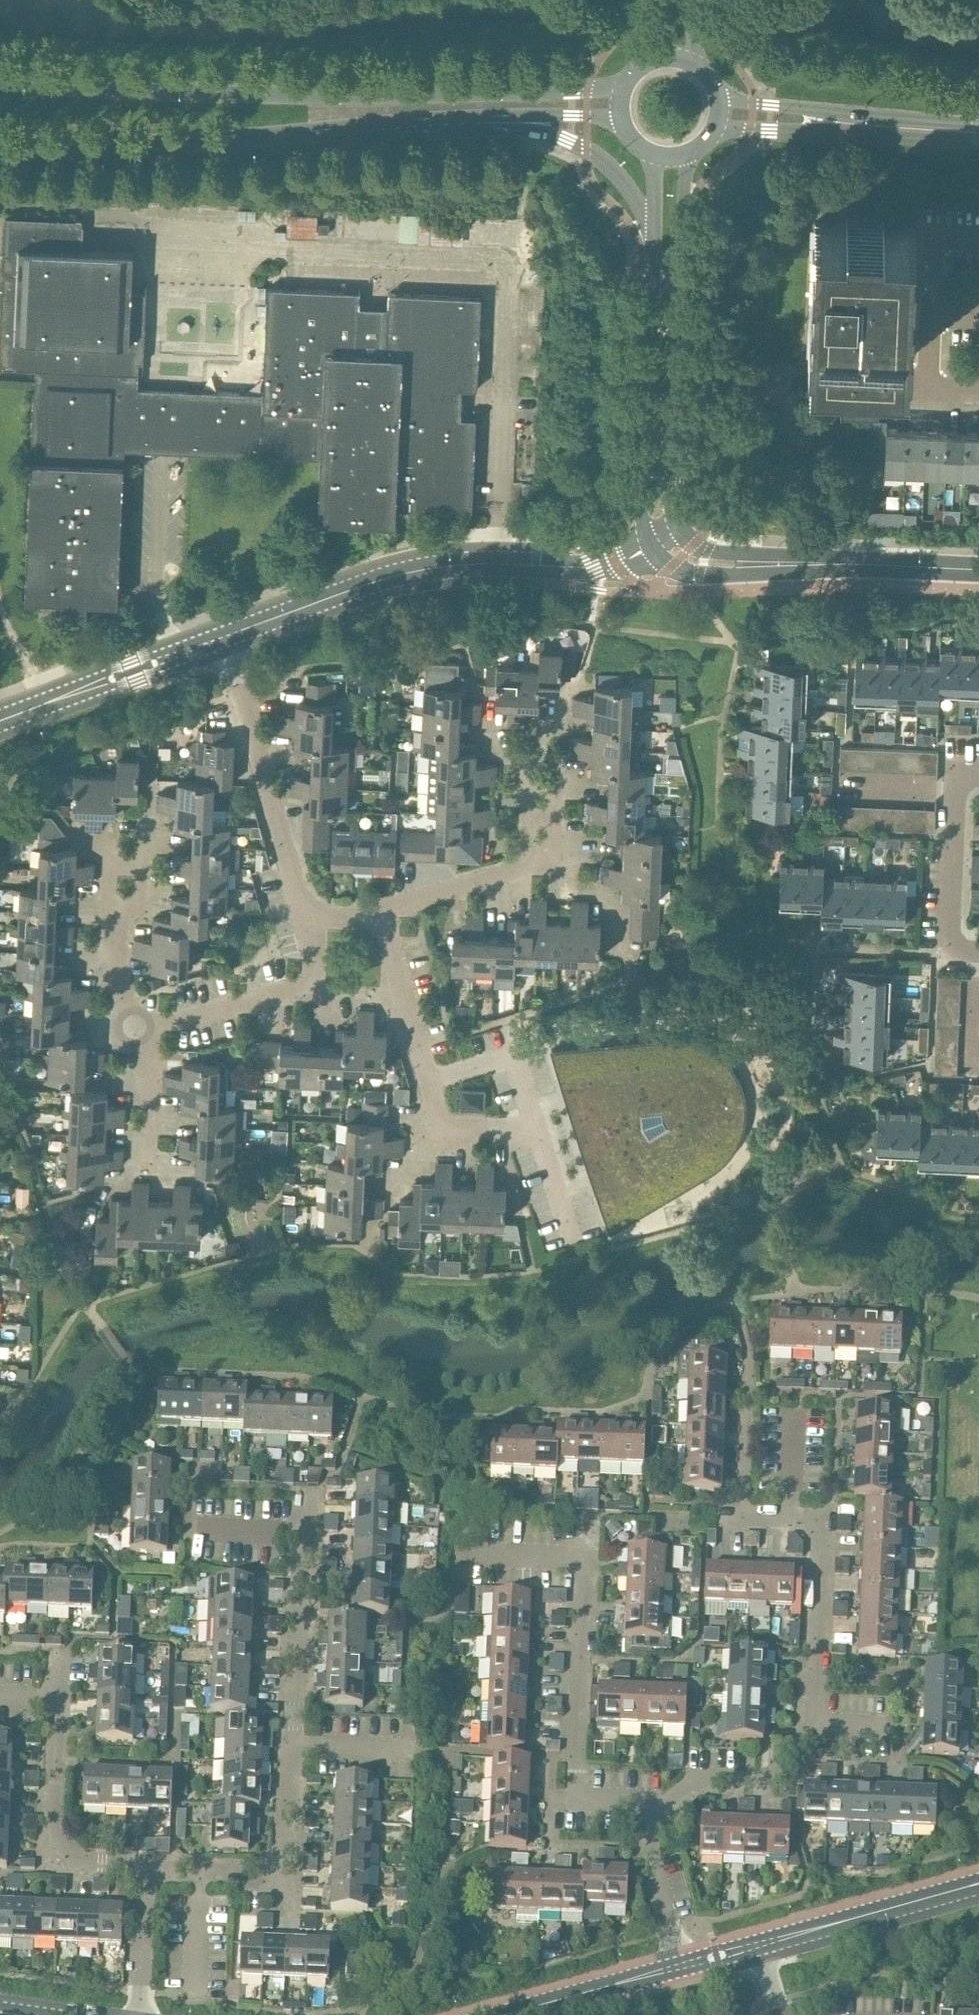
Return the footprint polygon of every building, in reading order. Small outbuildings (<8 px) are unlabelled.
[(316,239),(317,216),(287,214),(286,237),(316,239)] [(5,217),(2,274),(18,275),(19,247),(81,250),(82,221),(5,217)] [(809,355),(840,356),(839,363),(877,364),(878,358),(909,360),(914,226),(883,225),(884,218),(846,217),(845,223),(815,222),(809,355)] [(329,234),(329,224),(319,224),(319,233),(329,234)] [(146,295),(146,292),(131,291),(133,252),(81,250),(19,247),(18,275),(2,274),(0,324),(0,368),(35,370),(25,598),(55,599),(54,615),(85,616),(86,601),(117,602),(124,449),(170,451),(320,458),(318,519),(396,523),(397,492),(411,492),(410,508),(472,511),(476,419),(461,418),(462,389),(477,389),(481,297),(388,293),(387,309),(358,308),(359,292),(267,288),(262,394),(204,392),(182,391),(137,389),(138,363),(143,363),(146,295)] [(905,471),(907,429),(886,428),(885,470),(905,471)] [(926,430),(907,429),(905,471),(925,472),(926,430)] [(947,431),(926,430),(925,472),(945,473),(947,431)] [(966,432),(947,431),(945,473),(965,473),(966,432)] [(978,474),(978,432),(966,432),(965,473),(978,474)] [(940,691),(959,692),(962,639),(954,638),(954,647),(941,647),(938,703),(939,703),(940,691)] [(962,639),(959,692),(978,692),(978,639),(975,639),(974,648),(962,648),(962,639)] [(856,646),(854,699),(876,700),(878,647),(877,647),(877,657),(864,656),(864,647),(856,646)] [(876,700),(896,701),(899,648),(898,648),(897,658),(885,657),(885,647),(878,647),(876,700)] [(926,659),(926,649),(919,649),(917,702),(938,703),(941,647),(940,647),(939,659),(926,659)] [(917,702),(919,649),(918,649),(918,658),(905,658),(906,648),(899,648),(896,701),(896,712),(917,713),(917,702)] [(560,678),(570,678),(572,652),(539,651),(538,669),(539,669),(537,704),(546,704),(547,686),(559,687),(560,678)] [(515,724),(518,659),(515,659),(514,668),(486,666),(485,691),(496,692),(495,702),(508,703),(507,724),(515,724)] [(518,659),(515,724),(524,724),(524,703),(537,704),(539,669),(538,669),(522,668),(522,659),(518,659)] [(423,708),(480,710),(481,702),(460,701),(460,688),(458,688),(459,662),(425,661),(423,708)] [(753,686),(806,688),(807,666),(754,664),(754,672),(763,673),(763,685),(753,685),(753,686)] [(837,676),(837,690),(846,690),(846,677),(837,676)] [(308,682),(307,692),(333,692),(333,683),(308,682)] [(573,697),(573,706),(638,708),(638,704),(631,704),(631,687),(595,685),(594,698),(573,697)] [(805,709),(806,688),(753,686),(753,693),(762,693),(762,706),(752,705),(752,707),(805,709)] [(836,702),(845,702),(846,690),(837,690),(836,702)] [(276,714),(275,722),(331,724),(346,725),(347,704),(332,703),(333,692),(307,692),(307,702),(297,701),(296,714),(275,713),(276,714)] [(573,706),(573,713),(573,714),(594,715),(593,727),(629,729),(630,711),(638,712),(638,708),(573,706)] [(805,709),(752,707),(752,714),(762,714),(761,727),(761,726),(761,728),(793,729),(793,730),(805,730),(805,709)] [(423,708),(422,728),(459,730),(459,717),(480,718),(480,710),(423,708)] [(673,710),(672,723),(681,724),(681,711),(673,710)] [(836,718),(836,731),(844,732),(844,718),(836,718)] [(275,722),(275,730),(296,731),(295,743),(331,745),(331,744),(331,724),(275,722)] [(945,731),(958,731),(958,722),(945,722),(945,731)] [(958,731),(971,732),(971,722),(958,722),(958,731)] [(749,747),(792,749),(793,730),(793,729),(761,728),(761,726),(739,726),(739,734),(749,734),(749,747)] [(572,738),(571,746),(636,750),(636,746),(628,746),(629,729),(593,727),(593,739),(572,738)] [(190,744),(190,752),(197,756),(197,760),(232,762),(233,740),(224,740),(224,730),(198,728),(198,739),(198,741),(190,744)] [(475,751),(476,743),(458,742),(459,730),(422,728),(421,750),(430,750),(440,751),(440,750),(475,751)] [(861,730),(860,741),(874,742),(875,731),(861,730)] [(887,742),(887,731),(875,731),(874,742),(887,742)] [(902,732),(902,743),(915,744),(916,732),(902,732)] [(928,744),(928,733),(916,732),(915,744),(928,744)] [(823,751),(824,751),(833,751),(834,738),(823,738),(823,751)] [(667,739),(666,751),(679,752),(675,739),(667,739)] [(295,743),(295,752),(312,753),(312,765),(348,767),(349,745),(331,744),(331,745),(295,743)] [(571,746),(571,755),(592,756),(591,768),(627,770),(627,769),(628,753),(636,754),(636,750),(571,746)] [(791,770),(792,749),(749,747),(739,746),(738,755),(748,755),(748,768),(791,770)] [(850,770),(851,747),(840,747),(839,769),(850,770)] [(851,747),(850,770),(861,770),(862,747),(851,747)] [(872,771),(873,748),(862,747),(861,770),(872,771)] [(883,771),(884,748),(873,748),(872,771),(883,771)] [(893,772),(894,749),(884,748),(883,771),(893,772)] [(904,772),(905,749),(894,749),(893,772),(904,772)] [(915,773),(916,750),(905,749),(904,772),(915,773)] [(430,750),(429,770),(495,773),(496,765),(475,764),(475,751),(440,750),(440,751),(430,750)] [(916,750),(915,773),(926,773),(927,750),(916,750)] [(927,750),(926,773),(937,773),(938,750),(927,750)] [(824,751),(823,764),(832,765),(833,751),(824,751)] [(138,784),(148,784),(149,759),(117,757),(116,775),(117,775),(115,811),(124,811),(124,793),(138,793),(138,784)] [(214,783),(231,783),(232,762),(197,760),(196,780),(196,782),(214,782),(214,783)] [(94,828),(96,765),(93,765),(92,774),(74,774),(73,809),(85,810),(84,828),(94,828)] [(94,828),(102,828),(102,810),(115,811),(117,775),(116,775),(100,774),(101,765),(96,765),(94,828)] [(311,778),(290,777),(290,785),(347,788),(348,767),(312,765),(311,778)] [(790,791),(791,770),(748,768),(738,767),(737,775),(748,776),(747,788),(747,789),(790,791)] [(591,769),(591,778),(609,779),(608,791),(645,792),(646,775),(653,775),(654,771),(646,770),(627,769),(627,770),(591,768),(591,769)] [(429,770),(428,791),(474,793),(474,781),(495,782),(495,773),(429,770)] [(656,771),(656,781),(687,782),(684,772),(656,771)] [(213,803),(214,783),(214,782),(196,782),(196,780),(178,780),(177,793),(159,792),(158,800),(213,803)] [(822,780),(822,792),(831,793),(832,780),(822,780)] [(304,806),(303,817),(329,819),(330,808),(346,809),(347,788),(290,785),(290,793),(311,794),(310,806),(304,806)] [(789,812),(790,791),(747,789),(747,788),(737,788),(737,796),(746,797),(746,810),(789,812)] [(427,812),(437,812),(494,815),(494,807),(473,806),(474,793),(428,791),(427,812)] [(587,802),(586,810),(644,813),(654,814),(655,802),(644,802),(645,792),(608,791),(607,803),(587,802)] [(820,806),(830,807),(831,793),(822,792),(822,793),(820,793),(820,806)] [(212,824),(212,823),(213,803),(158,800),(158,809),(176,810),(176,822),(212,824)] [(848,826),(848,803),(838,803),(837,826),(848,826)] [(848,803),(848,826),(859,827),(860,804),(848,803)] [(676,804),(676,814),(690,815),(690,804),(676,804)] [(860,804),(859,827),(870,827),(871,804),(860,804)] [(871,804),(870,827),(880,828),(882,805),(871,804)] [(891,828),(892,805),(882,805),(880,828),(891,828)] [(892,805),(891,828),(902,829),(903,806),(892,805)] [(903,806),(902,829),(913,829),(913,806),(903,806)] [(913,806),(913,829),(924,830),(925,807),(913,806)] [(925,807),(924,830),(935,830),(936,808),(925,807)] [(643,833),(644,813),(586,810),(586,818),(607,820),(606,833),(643,834),(643,833)] [(436,833),(436,834),(446,834),(457,835),(456,846),(456,860),(467,860),(467,854),(481,854),(482,839),(482,835),(472,835),(472,822),(493,823),(494,815),(437,812),(436,833)] [(375,830),(373,866),(395,867),(395,857),(404,858),(405,832),(396,831),(397,813),(392,813),(391,831),(375,830)] [(332,828),(331,864),(353,865),(354,816),(350,816),(350,829),(332,828)] [(354,816),(353,865),(373,866),(375,830),(358,830),(358,817),(354,816)] [(303,817),(303,828),(329,829),(329,819),(303,817)] [(176,822),(176,823),(175,831),(194,832),(193,844),(229,846),(230,830),(245,830),(245,825),(230,825),(230,823),(212,823),(212,824),(176,822)] [(93,872),(93,863),(75,863),(76,850),(66,849),(67,838),(53,838),(54,828),(43,827),(43,837),(40,837),(39,870),(93,872)] [(807,827),(795,830),(797,839),(810,835),(807,827)] [(303,828),(302,838),(328,839),(329,829),(303,828)] [(795,830),(783,833),(786,842),(797,839),(795,830)] [(404,858),(415,858),(416,832),(405,832),(404,858)] [(415,858),(425,859),(426,832),(416,832),(415,858)] [(436,833),(426,832),(425,859),(435,859),(436,834),(436,833)] [(606,833),(605,841),(624,842),(623,854),(660,855),(661,839),(668,840),(669,834),(661,834),(643,833),(643,834),(606,833)] [(435,859),(445,859),(446,834),(436,834),(435,859)] [(445,859),(456,860),(457,835),(446,834),(445,859)] [(832,843),(845,844),(845,834),(832,834),(832,843)] [(857,844),(858,835),(845,834),(845,844),(857,844)] [(873,845),(887,845),(887,836),(874,836),(873,845)] [(899,846),(899,837),(887,836),(887,845),(899,846)] [(302,838),(302,848),(328,849),(328,839),(302,838)] [(174,864),(228,867),(238,867),(239,846),(229,846),(193,844),(193,856),(174,856),(174,864)] [(602,865),(602,873),(667,876),(667,872),(659,872),(660,855),(623,854),(623,866),(602,865)] [(800,914),(802,861),(781,860),(779,913),(787,913),(787,904),(799,905),(799,914),(800,914)] [(823,862),(802,861),(800,914),(808,914),(808,905),(820,905),(820,927),(821,927),(823,862)] [(842,928),(844,875),(824,874),(824,862),(823,862),(821,927),(829,927),(829,918),(841,918),(841,928),(842,928)] [(227,887),(228,867),(174,864),(174,873),(192,873),(191,886),(227,887)] [(93,881),(93,872),(39,870),(38,890),(38,891),(74,892),(75,880),(93,881)] [(602,873),(601,882),(622,883),(622,896),(632,896),(632,907),(658,908),(659,880),(666,881),(667,876),(602,873)] [(864,876),(844,875),(842,928),(849,928),(850,918),(862,919),(861,929),(862,929),(864,876)] [(885,876),(864,876),(862,929),(870,929),(870,919),(883,920),(883,930),(885,876)] [(886,876),(883,930),(891,930),(891,920),(914,921),(915,895),(906,894),(907,877),(886,876)] [(227,887),(191,886),(191,898),(173,897),(172,905),(208,907),(208,908),(226,909),(227,887)] [(971,887),(970,909),(978,909),(978,887),(971,887)] [(74,901),(74,893),(74,892),(38,891),(38,890),(20,889),(19,911),(55,912),(56,900),(74,901)] [(538,899),(530,898),(529,919),(517,919),(515,955),(536,956),(538,899)] [(547,899),(538,899),(536,956),(557,957),(558,920),(546,920),(547,899)] [(579,900),(571,900),(571,921),(558,920),(557,957),(577,958),(579,900)] [(588,901),(579,900),(577,958),(599,958),(600,922),(587,921),(588,901)] [(153,917),(153,926),(189,927),(189,928),(207,929),(208,908),(208,907),(172,905),(172,918),(153,917)] [(632,907),(631,917),(657,918),(658,908),(632,907)] [(19,911),(18,932),(72,934),(73,926),(55,925),(55,912),(19,911)] [(475,914),(466,914),(466,935),(452,934),(451,970),(473,971),(475,914)] [(483,915),(475,914),(473,971),(493,972),(495,935),(482,935),(483,915)] [(631,917),(631,926),(657,927),(657,918),(631,917)] [(517,919),(516,919),(508,918),(507,936),(495,935),(493,972),(515,973),(515,955),(517,919)] [(188,948),(189,928),(189,927),(153,926),(152,939),(134,938),(134,946),(188,948)] [(630,937),(656,938),(657,927),(631,926),(630,937)] [(18,932),(17,953),(54,955),(54,942),(72,942),(72,934),(18,932)] [(678,939),(677,954),(690,950),(690,940),(678,939)] [(188,948),(134,946),(133,955),(152,955),(151,968),(187,970),(188,948)] [(70,976),(71,967),(53,966),(54,955),(17,953),(17,974),(34,975),(34,974),(70,976)] [(836,993),(889,995),(890,974),(837,972),(837,979),(847,980),(846,992),(836,992),(836,993)] [(34,974),(34,975),(33,995),(87,998),(88,989),(70,988),(70,976),(34,974)] [(938,987),(961,988),(962,976),(939,975),(938,987)] [(920,984),(920,997),(930,997),(930,984),(920,984)] [(961,988),(938,987),(938,997),(961,998),(961,988)] [(889,1016),(889,995),(836,993),(836,1000),(846,1000),(846,1013),(835,1013),(889,1016)] [(87,1006),(87,998),(33,995),(32,1016),(69,1017),(69,1005),(87,1006)] [(919,1010),(929,1010),(930,997),(920,997),(919,1010)] [(938,1008),(960,1009),(961,998),(938,997),(938,1008)] [(937,1019),(960,1020),(960,1009),(938,1008),(937,1019)] [(343,1066),(364,1067),(366,1010),(357,1010),(356,1031),(344,1030),(342,1066),(343,1066)] [(374,1031),(375,1011),(366,1010),(364,1067),(384,1068),(386,1032),(374,1031)] [(888,1037),(889,1016),(835,1013),(835,1021),(845,1021),(845,1034),(835,1033),(834,1034),(888,1037)] [(86,1039),(86,1030),(68,1029),(69,1017),(32,1016),(32,1037),(50,1038),(50,1037),(86,1039)] [(937,1030),(959,1031),(960,1020),(937,1019),(937,1030)] [(279,1068),(278,1081),(300,1082),(302,1025),(294,1024),(293,1046),(281,1045),(281,1041),(270,1041),(269,1067),(279,1068)] [(302,1025),(300,1082),(321,1083),(323,1047),(310,1046),(311,1025),(302,1025)] [(919,1026),(918,1038),(928,1039),(928,1026),(919,1026)] [(336,1030),(335,1047),(323,1047),(321,1083),(342,1084),(343,1066),(342,1066),(344,1030),(336,1030)] [(936,1040),(959,1041),(959,1031),(937,1030),(936,1040)] [(888,1037),(834,1034),(834,1042),(844,1042),(844,1056),(887,1058),(888,1037)] [(50,1038),(49,1058),(103,1061),(103,1052),(85,1051),(86,1039),(50,1037),(50,1038)] [(667,1038),(552,1050),(563,1085),(574,1084),(579,1098),(572,1100),(595,1169),(598,1177),(604,1175),(609,1189),(599,1195),(610,1231),(710,1172),(722,1163),(731,1153),(737,1144),(742,1134),(744,1123),(746,1112),(745,1101),(743,1090),(738,1077),(730,1066),(721,1056),(711,1048),(699,1043),(688,1040),(678,1038),(667,1038)] [(918,1051),(927,1052),(928,1039),(918,1038),(918,1051)] [(270,1041),(262,1041),(260,1040),(258,1067),(269,1067),(270,1041)] [(936,1051),(958,1052),(959,1041),(936,1040),(936,1051)] [(935,1062),(958,1063),(958,1052),(936,1051),(935,1062)] [(102,1069),(103,1061),(49,1058),(48,1080),(84,1081),(85,1068),(102,1069)] [(165,1083),(228,1085),(228,1084),(225,1084),(226,1063),(184,1061),(183,1074),(165,1073),(165,1083)] [(958,1063),(935,1062),(935,1073),(958,1074),(958,1063)] [(906,1081),(904,1072),(892,1075),(894,1083),(906,1081)] [(878,1078),(880,1087),(894,1083),(892,1075),(878,1078)] [(929,1080),(928,1089),(941,1090),(942,1081),(929,1080)] [(954,1090),(955,1082),(942,1081),(941,1090),(954,1090)] [(970,1091),(978,1092),(978,1083),(971,1082),(970,1091)] [(228,1085),(165,1083),(164,1091),(182,1092),(182,1104),(218,1106),(218,1105),(228,1105),(228,1085)] [(460,1107),(485,1108),(486,1089),(461,1088),(460,1107)] [(107,1092),(80,1091),(70,1091),(69,1113),(124,1115),(124,1106),(107,1106),(107,1092)] [(365,1092),(365,1101),(381,1102),(381,1093),(365,1092)] [(381,1102),(365,1101),(362,1101),(362,1112),(387,1113),(388,1102),(381,1102)] [(182,1104),(181,1113),(200,1114),(199,1126),(234,1127),(235,1105),(228,1105),(218,1105),(218,1106),(182,1104)] [(897,1161),(899,1107),(878,1106),(877,1127),(873,1127),(866,1131),(861,1138),(860,1147),(864,1154),(871,1159),(876,1159),(876,1160),(884,1160),(884,1150),(896,1151),(896,1161),(897,1161)] [(920,1108),(899,1107),(897,1161),(905,1161),(905,1151),(917,1152),(916,1173),(917,1173),(920,1108)] [(920,1108),(917,1173),(925,1174),(925,1164),(937,1164),(937,1174),(938,1174),(940,1121),(920,1120),(921,1108),(920,1108)] [(25,1111),(24,1122),(35,1122),(36,1111),(25,1111)] [(383,1124),(387,1124),(387,1113),(362,1112),(362,1113),(361,1121),(350,1121),(347,1121),(346,1143),(403,1145),(403,1137),(382,1136),(383,1124)] [(350,1112),(350,1121),(361,1121),(362,1113),(350,1112)] [(69,1113),(68,1133),(105,1135),(106,1123),(124,1124),(124,1115),(69,1113)] [(961,1122),(940,1121),(938,1174),(945,1174),(946,1165),(958,1165),(958,1175),(959,1175),(961,1122)] [(961,1122),(959,1175),(967,1176),(967,1166),(978,1166),(978,1176),(978,1123),(961,1122)] [(199,1138),(180,1137),(180,1145),(233,1148),(234,1127),(199,1126),(199,1138)] [(286,1129),(275,1129),(275,1137),(286,1137),(286,1129)] [(68,1133),(67,1154),(122,1157),(123,1148),(105,1147),(105,1135),(68,1133)] [(403,1153),(403,1145),(346,1143),(337,1142),(336,1163),(346,1163),(346,1164),(381,1165),(381,1152),(403,1153)] [(232,1180),(233,1148),(180,1145),(180,1154),(198,1154),(197,1167),(207,1168),(207,1178),(232,1180)] [(104,1164),(113,1164),(122,1164),(122,1157),(67,1154),(66,1186),(93,1188),(94,1176),(104,1177),(104,1164)] [(380,1173),(381,1165),(346,1164),(346,1163),(336,1163),(327,1162),(326,1184),(362,1185),(363,1173),(380,1173)] [(444,1163),(435,1163),(434,1184),(421,1183),(420,1228),(421,1228),(441,1229),(441,1220),(444,1163)] [(452,1163),(444,1163),(441,1220),(462,1221),(464,1185),(451,1184),(452,1163)] [(477,1164),(476,1185),(464,1185),(462,1221),(483,1221),(485,1165),(477,1164)] [(493,1186),(494,1165),(485,1165),(483,1221),(504,1222),(505,1186),(493,1186)] [(118,1236),(139,1237),(141,1183),(133,1182),(132,1200),(119,1199),(117,1236),(118,1236)] [(139,1237),(143,1237),(159,1238),(161,1201),(148,1200),(149,1183),(141,1183),(139,1237)] [(420,1237),(421,1228),(420,1228),(421,1183),(413,1183),(412,1200),(399,1200),(399,1210),(389,1210),(388,1235),(420,1237)] [(159,1238),(177,1238),(180,1238),(182,1184),(174,1184),(173,1202),(161,1201),(159,1238)] [(191,1185),(182,1184),(180,1238),(201,1239),(202,1216),(203,1207),(203,1203),(190,1202),(191,1185)] [(326,1184),(326,1200),(326,1204),(382,1206),(383,1198),(362,1197),(362,1185),(326,1184)] [(119,1199),(111,1199),(110,1199),(110,1217),(97,1217),(95,1253),(118,1254),(118,1236),(117,1236),(119,1199)] [(382,1215),(382,1206),(326,1204),(325,1226),(360,1227),(361,1214),(382,1215)] [(203,1207),(202,1216),(210,1216),(215,1216),(215,1207),(208,1207),(203,1207)] [(791,1352),(794,1305),(786,1305),(786,1315),(771,1315),(769,1351),(791,1352)] [(791,1352),(813,1353),(814,1317),(801,1316),(801,1306),(794,1305),(791,1352)] [(813,1353),(835,1354),(837,1307),(829,1307),(829,1317),(814,1317),(813,1353)] [(835,1354),(856,1355),(858,1318),(844,1318),(844,1307),(837,1307),(835,1354)] [(856,1355),(878,1356),(880,1309),(873,1309),(872,1319),(858,1318),(856,1355)] [(880,1309),(878,1356),(901,1357),(902,1320),(887,1319),(888,1309),(880,1309)] [(689,1382),(726,1384),(727,1361),(724,1361),(725,1345),(686,1343),(679,1358),(678,1381),(689,1381),(689,1382)] [(180,1424),(202,1425),(203,1388),(189,1388),(189,1377),(182,1377),(182,1387),(180,1424)] [(202,1425),(223,1426),(225,1379),(218,1378),(218,1389),(203,1388),(202,1425)] [(244,1436),(246,1390),(232,1390),(233,1379),(225,1379),(223,1426),(244,1427),(243,1436),(244,1436)] [(777,1381),(776,1389),(790,1389),(790,1381),(777,1381)] [(804,1390),(805,1381),(790,1381),(790,1389),(804,1390)] [(725,1405),(726,1384),(689,1382),(688,1404),(725,1405)] [(820,1382),(820,1390),(833,1391),(833,1383),(820,1382)] [(848,1392),(848,1383),(833,1383),(833,1391),(848,1392)] [(863,1384),(863,1393),(876,1393),(877,1385),(863,1384)] [(891,1394),(891,1385),(877,1385),(876,1393),(891,1394)] [(158,1400),(157,1428),(180,1429),(180,1424),(182,1387),(159,1386),(158,1400)] [(654,1388),(653,1402),(662,1403),(662,1388),(654,1388)] [(244,1436),(266,1437),(268,1390),(261,1390),(260,1400),(247,1400),(248,1390),(246,1390),(244,1436)] [(287,1438),(289,1402),(275,1401),(275,1391),(268,1390),(266,1437),(267,1437),(267,1450),(287,1451),(287,1438)] [(287,1438),(309,1439),(311,1392),(304,1392),(304,1402),(289,1402),(287,1438)] [(311,1392),(309,1439),(332,1440),(333,1404),(318,1403),(319,1393),(311,1392)] [(901,1401),(876,1400),(876,1410),(857,1409),(856,1432),(893,1433),(900,1434),(901,1401)] [(653,1402),(652,1416),(661,1416),(662,1403),(653,1402)] [(724,1427),(725,1405),(688,1404),(687,1425),(724,1427)] [(558,1427),(556,1473),(557,1473),(558,1463),(578,1464),(580,1417),(573,1417),(572,1427),(558,1427)] [(578,1464),(600,1465),(602,1428),(587,1428),(588,1417),(580,1417),(578,1464)] [(600,1465),(621,1466),(623,1419),(616,1419),(615,1429),(602,1428),(600,1465)] [(644,1467),(646,1431),(630,1430),(630,1419),(623,1419),(621,1466),(644,1467)] [(934,1434),(934,1420),(926,1419),(925,1434),(934,1434)] [(513,1471),(515,1434),(501,1434),(501,1424),(493,1423),(491,1470),(513,1471)] [(513,1471),(535,1472),(537,1425),(529,1425),(529,1435),(515,1434),(513,1471)] [(535,1472),(556,1473),(558,1427),(557,1427),(556,1436),(544,1436),(544,1426),(537,1425),(535,1472)] [(723,1449),(724,1427),(687,1425),(686,1447),(723,1449)] [(652,1431),(651,1445),(660,1446),(660,1431),(652,1431)] [(892,1455),(893,1433),(856,1432),(855,1453),(892,1455)] [(933,1456),(933,1442),(925,1441),(924,1456),(933,1456)] [(651,1445),(651,1454),(660,1455),(660,1446),(651,1445)] [(722,1470),(723,1449),(686,1447),(685,1469),(722,1470)] [(155,1459),(170,1459),(171,1451),(155,1450),(155,1459)] [(193,1460),(193,1452),(179,1451),(179,1460),(193,1460)] [(201,1461),(215,1461),(215,1453),(201,1453),(201,1461)] [(349,1453),(345,1464),(355,1467),(358,1456),(349,1453)] [(891,1477),(892,1455),(855,1453),(854,1475),(891,1477)] [(931,1478),(932,1463),(924,1463),(923,1477),(931,1478)] [(171,1467),(139,1465),(134,1465),(126,1465),(125,1488),(133,1488),(133,1487),(170,1489),(171,1467)] [(235,1468),(234,1482),(242,1483),(243,1469),(235,1468)] [(250,1483),(250,1469),(243,1469),(242,1483),(250,1483)] [(722,1470),(685,1469),(684,1491),(721,1493),(722,1470)] [(278,1470),(278,1484),(286,1485),(286,1470),(278,1470)] [(294,1485),(294,1470),(286,1470),(286,1485),(294,1485)] [(891,1477),(854,1475),(853,1497),(890,1499),(891,1477)] [(342,1482),(328,1481),(328,1489),(342,1489),(342,1482)] [(357,1504),(394,1506),(395,1484),(358,1482),(357,1504)] [(110,1486),(96,1485),(96,1494),(110,1495),(110,1486)] [(931,1486),(922,1486),(922,1500),(930,1501),(931,1486)] [(133,1487),(133,1488),(132,1509),(169,1511),(170,1489),(133,1487)] [(663,1489),(649,1488),(649,1498),(663,1499),(663,1489)] [(557,1497),(557,1509),(554,1508),(554,1517),(568,1518),(569,1497),(557,1497)] [(357,1504),(356,1526),(393,1528),(401,1528),(402,1506),(394,1506),(357,1504)] [(598,1511),(620,1512),(620,1504),(598,1504),(598,1511)] [(865,1504),(864,1526),(901,1528),(912,1528),(913,1506),(902,1505),(865,1504)] [(498,1506),(497,1514),(511,1515),(511,1507),(498,1506)] [(525,1516),(525,1508),(511,1507),(511,1515),(525,1516)] [(541,1508),(541,1517),(554,1517),(554,1508),(541,1508)] [(168,1532),(169,1511),(132,1509),(131,1530),(168,1532)] [(324,1525),(338,1526),(339,1518),(324,1517),(324,1525)] [(836,1525),(850,1526),(851,1518),(837,1517),(836,1525)] [(616,1519),(606,1528),(614,1538),(624,1529),(616,1519)] [(94,1528),(108,1529),(109,1522),(94,1521),(94,1528)] [(338,1526),(324,1525),(324,1533),(338,1533),(338,1526)] [(850,1526),(836,1525),(836,1533),(850,1534),(850,1526)] [(356,1526),(355,1548),(392,1549),(393,1528),(356,1526)] [(864,1526),(863,1548),(900,1549),(901,1528),(864,1526)] [(108,1529),(94,1528),(94,1537),(108,1537),(108,1529)] [(168,1532),(131,1530),(130,1553),(167,1555),(168,1532)] [(709,1531),(708,1546),(716,1546),(716,1532),(709,1531)] [(759,1548),(760,1535),(752,1535),(751,1548),(759,1548)] [(796,1536),(788,1535),(787,1549),(796,1550),(796,1536)] [(618,1573),(665,1575),(665,1574),(671,1574),(673,1540),(642,1539),(641,1552),(629,1551),(628,1566),(618,1566),(618,1573)] [(355,1548),(354,1569),(391,1571),(392,1549),(355,1548)] [(863,1548),(862,1570),(899,1571),(900,1549),(863,1548)] [(322,1568),(336,1569),(337,1561),(323,1560),(322,1568)] [(849,1561),(835,1560),(835,1568),(849,1569),(849,1561)] [(6,1571),(4,1617),(5,1617),(5,1607),(26,1608),(28,1561),(21,1561),(21,1571),(6,1571)] [(26,1608),(47,1609),(49,1573),(35,1572),(35,1561),(28,1561),(26,1608)] [(702,1561),(693,1561),(692,1576),(701,1577),(702,1561)] [(47,1609),(69,1610),(71,1563),(64,1562),(64,1573),(49,1573),(47,1609)] [(71,1563),(69,1610),(92,1611),(92,1600),(103,1600),(104,1575),(93,1575),(78,1574),(78,1563),(71,1563)] [(336,1569),(322,1568),(322,1576),(336,1577),(336,1569)] [(706,1568),(704,1605),(706,1605),(706,1617),(726,1618),(727,1612),(728,1569),(706,1568)] [(835,1576),(849,1577),(849,1569),(835,1568),(835,1576)] [(354,1569),(353,1591),(390,1593),(391,1571),(354,1569)] [(728,1569),(727,1612),(749,1613),(749,1607),(751,1570),(728,1569)] [(200,1570),(200,1572),(199,1580),(209,1580),(209,1570),(200,1570)] [(772,1571),(751,1570),(749,1607),(771,1608),(772,1571)] [(862,1570),(861,1591),(898,1593),(905,1593),(905,1571),(899,1571),(862,1570)] [(772,1571),(771,1608),(793,1609),(794,1588),(801,1588),(802,1573),(795,1573),(795,1572),(772,1571)] [(664,1597),(665,1575),(618,1573),(617,1580),(628,1581),(627,1595),(664,1597)] [(692,1589),(701,1590),(701,1577),(692,1576),(692,1589)] [(210,1580),(209,1603),(257,1605),(257,1598),(253,1598),(254,1582),(217,1580),(217,1581),(210,1580)] [(269,1591),(284,1592),(284,1584),(270,1583),(269,1591)] [(456,1586),(454,1614),(469,1615),(470,1587),(456,1586)] [(352,1614),(389,1615),(390,1593),(353,1591),(352,1614)] [(861,1591),(860,1613),(897,1615),(898,1593),(861,1591)] [(663,1618),(664,1597),(627,1595),(626,1609),(616,1609),(615,1616),(663,1618)] [(494,1618),(530,1620),(531,1597),(495,1596),(494,1618)] [(209,1603),(208,1624),(215,1625),(252,1626),(253,1612),(257,1612),(257,1605),(209,1603)] [(335,1605),(321,1604),(320,1612),(335,1613),(335,1605)] [(833,1604),(833,1612),(847,1612),(848,1604),(833,1604)] [(699,1605),(691,1605),(690,1620),(698,1620),(699,1605)] [(552,1621),(566,1622),(566,1613),(552,1612),(552,1621)] [(833,1619),(847,1620),(847,1612),(833,1612),(833,1619)] [(860,1613),(859,1634),(896,1636),(897,1615),(860,1613)] [(663,1618),(615,1616),(615,1623),(626,1624),(625,1639),(633,1639),(632,1649),(671,1651),(672,1619),(663,1618)] [(467,1617),(455,1617),(455,1630),(467,1630),(467,1617)] [(529,1641),(530,1620),(494,1618),(493,1640),(529,1641)] [(282,1620),(268,1619),(267,1627),(282,1628),(282,1620)] [(366,1620),(353,1620),(330,1619),(329,1634),(319,1633),(318,1641),(365,1643),(366,1620)] [(690,1620),(690,1633),(698,1633),(698,1620),(690,1620)] [(208,1624),(207,1646),(214,1646),(214,1647),(255,1648),(255,1642),(251,1641),(252,1626),(215,1625),(208,1624)] [(790,1624),(789,1647),(799,1647),(800,1624),(790,1624)] [(95,1635),(110,1635),(110,1626),(96,1626),(95,1635)] [(405,1627),(395,1626),(394,1644),(404,1645),(405,1627)] [(281,1636),(282,1628),(267,1627),(267,1635),(281,1636)] [(704,1630),(704,1643),(719,1644),(720,1630),(704,1630)] [(859,1634),(859,1657),(895,1658),(896,1636),(859,1634)] [(12,1636),(11,1644),(25,1645),(25,1637),(12,1636)] [(40,1646),(40,1638),(25,1637),(25,1645),(40,1646)] [(47,1646),(61,1647),(62,1638),(47,1638),(47,1646)] [(486,1639),(485,1661),(492,1661),(528,1663),(529,1641),(493,1640),(486,1639)] [(365,1665),(365,1643),(318,1641),(318,1648),(329,1649),(328,1663),(365,1665)] [(394,1657),(404,1657),(404,1645),(394,1644),(394,1657)] [(214,1647),(213,1668),(250,1669),(250,1655),(255,1655),(255,1648),(214,1647)] [(846,1648),(831,1647),(831,1655),(845,1656),(846,1648)] [(706,1650),(695,1650),(695,1665),(705,1665),(706,1650)] [(767,1653),(730,1651),(729,1673),(777,1676),(777,1669),(766,1668),(767,1653)] [(88,1675),(136,1677),(137,1654),(100,1653),(100,1668),(89,1668),(88,1675)] [(550,1664),(564,1665),(564,1656),(550,1656),(550,1664)] [(492,1661),(491,1683),(527,1684),(528,1663),(492,1661)] [(280,1663),(266,1662),(266,1670),(280,1671),(280,1663)] [(364,1686),(365,1665),(328,1663),(327,1677),(317,1677),(317,1684),(364,1686)] [(170,1664),(161,1664),(161,1679),(170,1679),(170,1664)] [(564,1665),(550,1664),(549,1671),(564,1672),(564,1665)] [(614,1678),(622,1679),(622,1665),(614,1664),(614,1678)] [(176,1665),(175,1687),(187,1688),(188,1666),(176,1665)] [(630,1679),(630,1665),(622,1665),(622,1679),(630,1679)] [(925,1688),(962,1690),(963,1667),(926,1665),(925,1688)] [(657,1680),(665,1680),(666,1667),(658,1666),(657,1680)] [(673,1681),(674,1667),(666,1667),(665,1680),(673,1681)] [(213,1668),(212,1689),(253,1691),(253,1685),(249,1684),(250,1669),(213,1668)] [(279,1679),(280,1674),(280,1671),(266,1670),(265,1678),(279,1679)] [(461,1671),(451,1671),(451,1681),(461,1681),(461,1671)] [(402,1672),(393,1672),(393,1687),(401,1687),(402,1672)] [(729,1673),(728,1695),(765,1697),(766,1682),(776,1683),(777,1676),(729,1673)] [(135,1699),(136,1677),(88,1675),(88,1682),(99,1683),(98,1697),(135,1699)] [(161,1679),(160,1699),(160,1700),(169,1701),(170,1679),(161,1679)] [(694,1679),(693,1694),(702,1694),(702,1680),(694,1679)] [(526,1706),(527,1684),(491,1683),(490,1704),(526,1706)] [(364,1686),(317,1684),(316,1691),(327,1691),(326,1707),(363,1708),(364,1686)] [(461,1685),(452,1685),(452,1698),(461,1698),(461,1685)] [(392,1700),(401,1700),(401,1687),(393,1687),(392,1700)] [(175,1688),(174,1709),(186,1710),(186,1689),(175,1688)] [(599,1688),(597,1730),(619,1731),(620,1726),(621,1689),(599,1688)] [(961,1711),(962,1690),(925,1688),(925,1710),(961,1711)] [(212,1689),(211,1711),(248,1713),(248,1698),(253,1698),(253,1691),(212,1689)] [(643,1690),(621,1689),(620,1726),(641,1727),(643,1690)] [(665,1691),(643,1690),(641,1727),(663,1728),(665,1691)] [(686,1729),(688,1692),(665,1691),(663,1728),(686,1729)] [(693,1694),(693,1707),(702,1708),(702,1694),(693,1694)] [(722,1717),(728,1717),(775,1719),(775,1712),(765,1711),(765,1697),(728,1695),(723,1695),(722,1717)] [(134,1721),(135,1699),(98,1697),(98,1712),(86,1711),(86,1719),(134,1721)] [(154,1706),(160,1706),(159,1722),(168,1723),(169,1701),(160,1700),(160,1699),(154,1699),(154,1706)] [(548,1707),(562,1708),(563,1699),(548,1699),(548,1707)] [(482,1704),(481,1726),(489,1726),(525,1728),(526,1706),(490,1704),(482,1704)] [(264,1706),(263,1714),(278,1715),(278,1707),(264,1706)] [(562,1708),(548,1707),(548,1715),(562,1715),(562,1708)] [(960,1733),(961,1711),(925,1710),(924,1732),(960,1733)] [(700,1715),(692,1714),(692,1729),(700,1729),(700,1715)] [(775,1719),(728,1717),(727,1739),(763,1741),(764,1726),(774,1726),(775,1719)] [(133,1743),(134,1721),(86,1719),(86,1725),(97,1726),(96,1742),(133,1743)] [(226,1741),(272,1743),(273,1736),(262,1736),(263,1720),(227,1719),(226,1741)] [(159,1735),(168,1735),(168,1723),(159,1722),(159,1735)] [(190,1724),(182,1724),(181,1739),(190,1740),(190,1724)] [(488,1748),(524,1750),(525,1728),(489,1726),(481,1726),(480,1747),(488,1748)] [(450,1730),(449,1742),(458,1742),(458,1730),(450,1730)] [(960,1733),(924,1732),(923,1754),(959,1756),(960,1733)] [(11,1759),(12,1736),(0,1736),(0,1759),(11,1759)] [(40,1746),(40,1738),(26,1737),(26,1745),(40,1746)] [(181,1752),(189,1753),(190,1740),(181,1739),(181,1752)] [(664,1739),(663,1752),(671,1753),(683,1753),(683,1739),(664,1739)] [(226,1741),(225,1763),(261,1765),(262,1750),(272,1751),(272,1743),(226,1741)] [(546,1751),(548,1751),(560,1751),(561,1743),(547,1743),(546,1751)] [(462,1771),(463,1757),(455,1757),(454,1771),(462,1771)] [(11,1759),(0,1759),(0,1780),(10,1781),(11,1759)] [(530,1760),(494,1759),(493,1781),(529,1783),(530,1760)] [(225,1763),(224,1784),(271,1786),(271,1779),(261,1779),(261,1765),(225,1763)] [(829,1765),(828,1780),(837,1780),(837,1766),(829,1765)] [(871,1781),(872,1767),(864,1767),(864,1781),(871,1781)] [(872,1767),(871,1781),(879,1782),(880,1768),(872,1767)] [(188,1768),(180,1768),(179,1782),(188,1783),(188,1768)] [(915,1783),(915,1769),(908,1769),(907,1783),(915,1783)] [(915,1769),(915,1783),(923,1784),(923,1769),(915,1769)] [(83,1809),(106,1810),(107,1773),(84,1772),(83,1809)] [(106,1810),(127,1811),(129,1774),(107,1773),(106,1810)] [(39,1774),(25,1774),(24,1782),(38,1782),(39,1774)] [(127,1811),(149,1812),(150,1775),(129,1774),(127,1811)] [(171,1813),(173,1776),(150,1775),(149,1812),(171,1813)] [(321,1779),(307,1778),(307,1786),(321,1787),(321,1779)] [(336,1802),(372,1803),(373,1781),(337,1779),(336,1802)] [(10,1781),(0,1780),(0,1802),(10,1803),(10,1781)] [(462,1780),(454,1780),(453,1793),(461,1793),(462,1780)] [(493,1781),(492,1803),(528,1804),(529,1783),(493,1781)] [(24,1789),(38,1790),(38,1782),(24,1782),(24,1789)] [(179,1796),(187,1796),(188,1783),(179,1782),(179,1796)] [(213,1806),(259,1808),(260,1793),(270,1794),(271,1786),(224,1784),(223,1805),(213,1805),(213,1806)] [(826,1824),(828,1787),(805,1787),(803,1823),(826,1824)] [(849,1788),(828,1787),(826,1824),(848,1825),(849,1788)] [(871,1789),(849,1788),(848,1825),(870,1826),(871,1789)] [(870,1826),(891,1826),(893,1790),(871,1789),(870,1826)] [(914,1791),(893,1790),(891,1826),(913,1827),(914,1791)] [(914,1791),(913,1827),(936,1828),(937,1792),(914,1791)] [(703,1798),(702,1812),(710,1813),(711,1798),(703,1798)] [(746,1814),(746,1800),(739,1800),(738,1814),(746,1814)] [(746,1800),(746,1814),(754,1814),(754,1800),(746,1800)] [(460,1801),(453,1801),(452,1815),(460,1815),(460,1801)] [(9,1824),(10,1803),(0,1802),(0,1824),(9,1824)] [(336,1802),(335,1824),(372,1825),(372,1803),(336,1802)] [(782,1816),(790,1816),(791,1802),(783,1802),(782,1816)] [(492,1803),(491,1825),(528,1826),(528,1804),(492,1803)] [(213,1806),(213,1827),(259,1829),(260,1822),(249,1821),(250,1808),(259,1809),(259,1808),(213,1806)] [(187,1811),(178,1811),(177,1826),(186,1826),(187,1811)] [(306,1814),(305,1822),(319,1823),(320,1815),(306,1814)] [(37,1818),(23,1817),(22,1825),(37,1825),(37,1818)] [(722,1858),(724,1821),(702,1820),(700,1857),(722,1858)] [(746,1822),(724,1821),(722,1858),(744,1859),(746,1822)] [(319,1831),(319,1823),(305,1822),(305,1830),(319,1831)] [(461,1822),(452,1822),(451,1836),(460,1837),(461,1822)] [(744,1859),(766,1860),(767,1823),(746,1822),(744,1859)] [(790,1824),(767,1823),(766,1860),(788,1861),(788,1865),(801,1865),(798,1854),(788,1853),(790,1824)] [(0,1824),(0,1845),(8,1846),(9,1824),(0,1824)] [(335,1824),(334,1845),(371,1847),(372,1825),(335,1824)] [(22,1833),(36,1833),(37,1825),(22,1825),(22,1833)] [(490,1847),(527,1848),(528,1826),(491,1825),(490,1847)] [(177,1839),(186,1839),(186,1826),(177,1826),(177,1839)] [(259,1829),(213,1827),(212,1850),(248,1851),(249,1836),(259,1836),(259,1829)] [(97,1837),(96,1851),(104,1851),(104,1837),(97,1837)] [(140,1839),(139,1854),(147,1854),(148,1840),(140,1839)] [(155,1854),(155,1840),(148,1840),(147,1854),(155,1854)] [(334,1845),(333,1867),(370,1868),(371,1847),(334,1845)] [(606,1864),(607,1850),(599,1850),(598,1864),(606,1864)] [(607,1850),(606,1864),(614,1864),(615,1850),(607,1850)] [(528,1856),(512,1855),(511,1870),(527,1870),(528,1856)] [(563,1872),(563,1857),(555,1857),(555,1871),(563,1872)] [(563,1857),(563,1872),(570,1872),(571,1858),(563,1857)] [(318,1858),(304,1858),(303,1865),(318,1866),(318,1858)] [(35,1870),(35,1861),(21,1861),(21,1869),(35,1870)] [(303,1873),(317,1874),(318,1866),(303,1865),(303,1873)] [(333,1867),(332,1888),(369,1890),(370,1868),(333,1867)] [(561,1914),(582,1915),(584,1869),(583,1869),(583,1878),(562,1878),(561,1914)] [(584,1869),(582,1915),(584,1915),(584,1906),(604,1906),(606,1870),(584,1869)] [(606,1870),(604,1906),(627,1907),(628,1871),(606,1870)] [(541,1877),(519,1876),(497,1875),(495,1911),(518,1912),(518,1918),(539,1919),(539,1913),(541,1877)] [(14,1891),(15,1877),(7,1876),(7,1891),(14,1891)] [(15,1877),(14,1891),(22,1891),(23,1877),(15,1877)] [(539,1913),(561,1914),(562,1878),(541,1877),(539,1913)] [(58,1893),(59,1879),(50,1878),(50,1892),(58,1893)] [(102,1895),(102,1880),(93,1880),(93,1894),(102,1895)] [(102,1880),(102,1895),(109,1895),(110,1881),(102,1880)] [(408,1880),(400,1880),(400,1889),(408,1889),(408,1880)] [(331,1910),(368,1912),(369,1890),(332,1888),(331,1910)] [(408,1891),(397,1891),(397,1897),(397,1898),(401,1902),(408,1903),(408,1891)] [(302,1901),(301,1909),(316,1910),(316,1902),(302,1901)] [(14,1914),(14,1904),(0,1903),(0,1941),(13,1941),(14,1914)] [(13,1941),(35,1942),(36,1905),(14,1904),(14,1914),(13,1941)] [(35,1942),(56,1943),(58,1906),(36,1905),(35,1942)] [(56,1943),(78,1944),(79,1907),(58,1906),(56,1943)] [(78,1944),(99,1945),(101,1908),(79,1907),(78,1944)] [(99,1945),(122,1946),(123,1909),(101,1908),(99,1945)] [(265,1929),(266,1915),(258,1914),(257,1929),(265,1929)] [(266,1915),(265,1929),(273,1930),(274,1915),(266,1915)] [(301,1916),(301,1931),(309,1931),(309,1916),(301,1916)] [(309,1916),(309,1931),(317,1931),(317,1917),(309,1916)] [(264,1941),(248,1940),(242,1940),(240,1977),(263,1978),(264,1941)] [(263,1978),(284,1979),(286,1942),(264,1941),(263,1978)] [(284,1979),(306,1979),(307,1943),(286,1942),(284,1979)] [(307,1943),(306,1979),(328,1980),(330,1944),(307,1943)] [(347,1957),(347,1975),(346,1977),(367,1978),(367,1958),(347,1957)]
